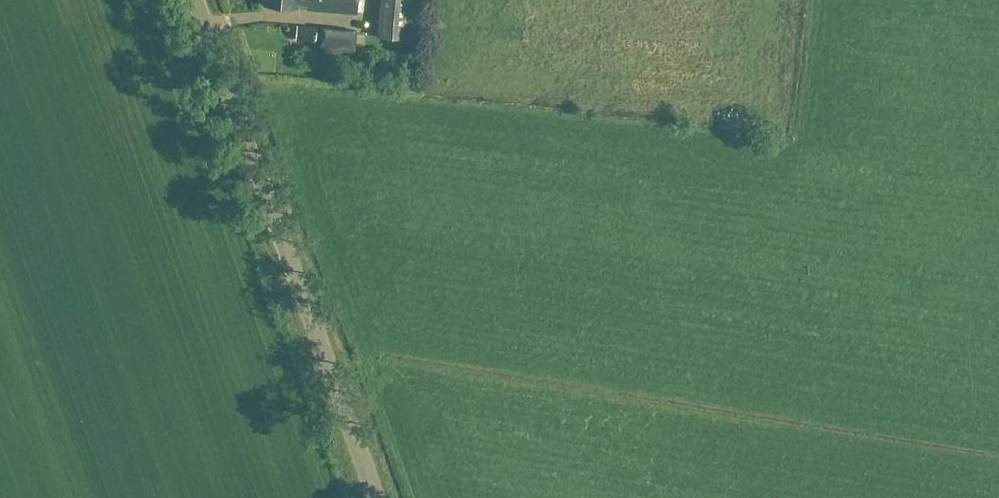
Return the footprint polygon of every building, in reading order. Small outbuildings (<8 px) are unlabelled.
[(265,6),(295,8),(296,0),(265,0),(265,6)] [(307,11),(356,15),(357,0),(308,0),(307,11)] [(295,41),(315,43),(316,29),(296,27),(295,41)] [(356,33),(348,32),(319,29),(317,50),(354,53),(356,33)]
